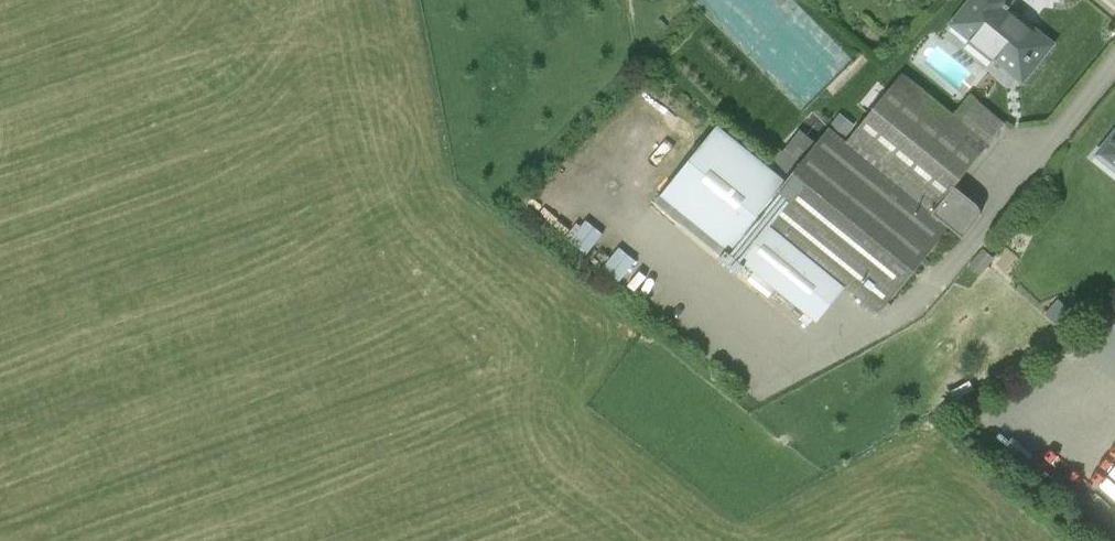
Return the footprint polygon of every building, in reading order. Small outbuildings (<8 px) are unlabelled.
[(952,22),(970,38),(969,39),(983,50),(984,50),(993,57),(994,56),(1023,79),(1054,40),(1011,5),(1013,2),(1011,0),(969,0),(952,22)] [(788,176),(731,247),(757,267),(777,284),(818,317),(847,282),(881,310),(951,222),(965,234),(981,215),(982,212),(983,208),(982,204),(980,201),(956,181),(1007,119),(972,90),(955,111),(904,69),(859,124),(842,109),(818,139),(788,176)] [(788,176),(766,158),(720,121),(663,191),(731,247),(788,176)] [(766,158),(788,176),(818,139),(801,126),(784,147),(779,143),(766,158)] [(1097,152),(1114,167),(1114,129),(1097,152)] [(984,244),(970,261),(982,271),(996,254),(984,244)] [(777,284),(757,267),(749,276),(771,293),(777,284)] [(1059,294),(1047,309),(1066,325),(1078,310),(1059,294)]
